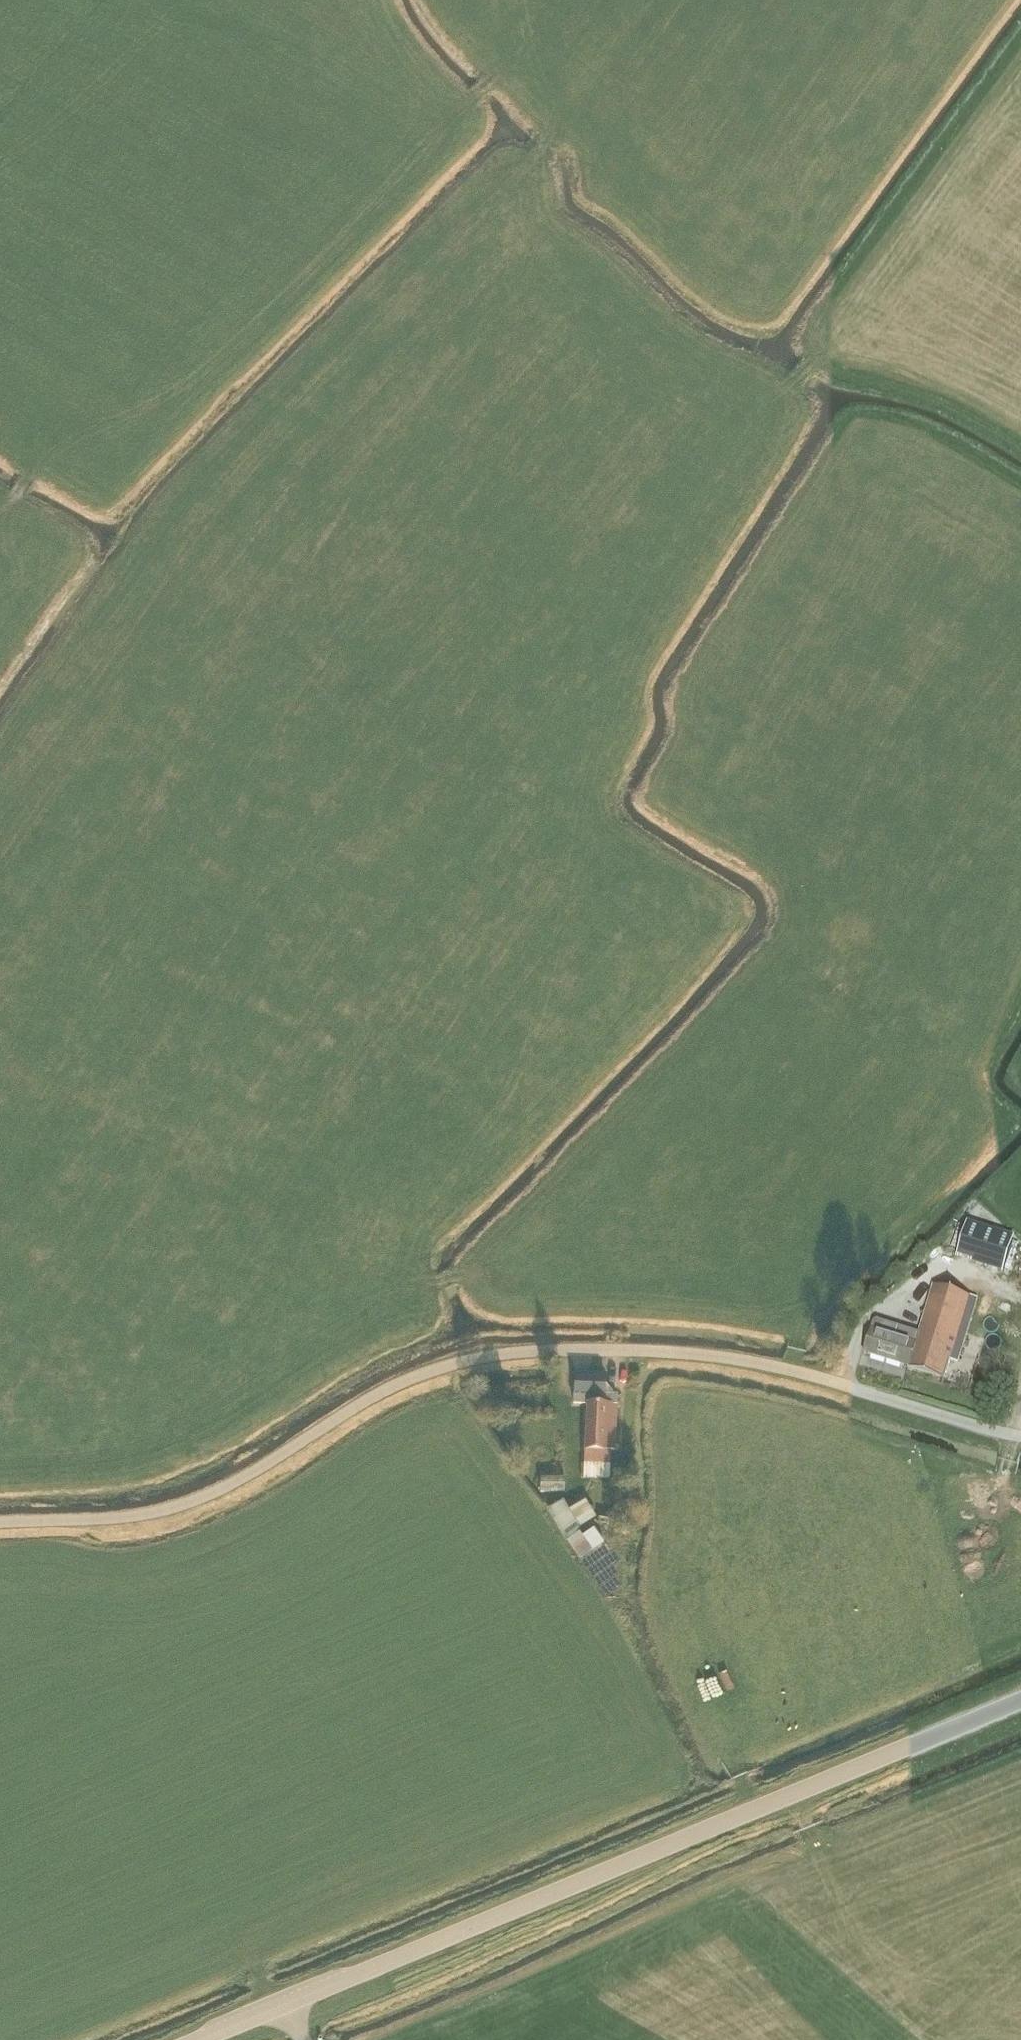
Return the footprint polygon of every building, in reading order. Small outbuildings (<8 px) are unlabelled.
[(958,1254),(1004,1269),(1014,1239),(968,1223),(958,1254)] [(864,1353),(945,1377),(951,1359),(958,1361),(970,1321),(958,1317),(970,1289),(936,1264),(920,1282),(941,1298),(936,1310),(932,1309),(927,1326),(922,1325),(920,1332),(877,1319),(874,1322),(864,1353)] [(587,1405),(586,1450),(585,1463),(610,1464),(610,1451),(615,1452),(617,1395),(605,1395),(606,1375),(575,1374),(573,1404),(587,1405)] [(543,1475),(544,1491),(569,1490),(568,1474),(543,1475)] [(594,1528),(584,1535),(576,1523),(588,1516),(580,1502),(569,1509),(565,1501),(549,1510),(561,1530),(562,1530),(581,1558),(603,1543),(594,1528)]
